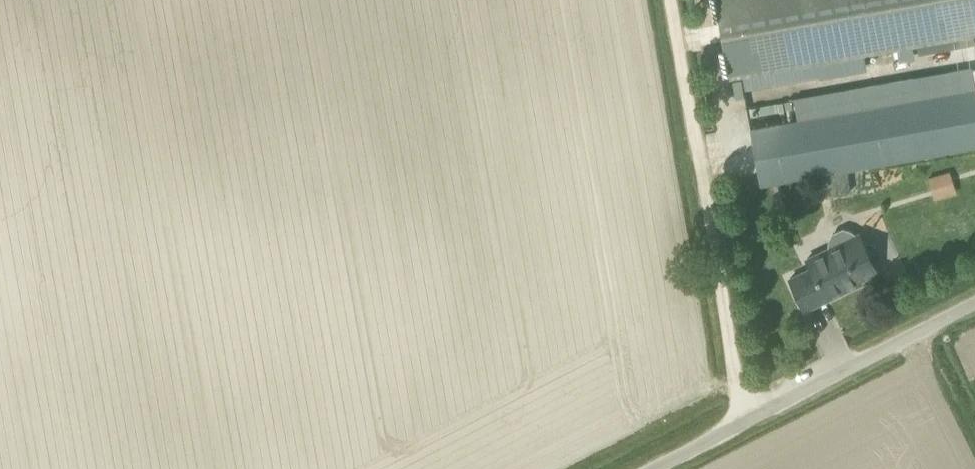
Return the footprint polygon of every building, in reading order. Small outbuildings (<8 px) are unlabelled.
[(729,77),(974,34),(974,0),(715,0),(729,77)] [(751,128),(760,184),(809,175),(847,168),(974,146),(974,89),(751,128)] [(791,100),(749,108),(750,116),(793,108),(791,100)] [(847,168),(809,175),(813,199),(851,193),(847,168)] [(949,170),(925,176),(932,199),(955,193),(949,170)] [(829,241),(829,248),(807,259),(811,268),(790,278),(804,309),(847,289),(845,286),(876,270),(873,263),(876,261),(879,257),(879,253),(875,245),(872,243),(868,243),(864,245),(859,233),(856,235),(856,233),(850,229),(843,227),(832,233),(829,241)]
